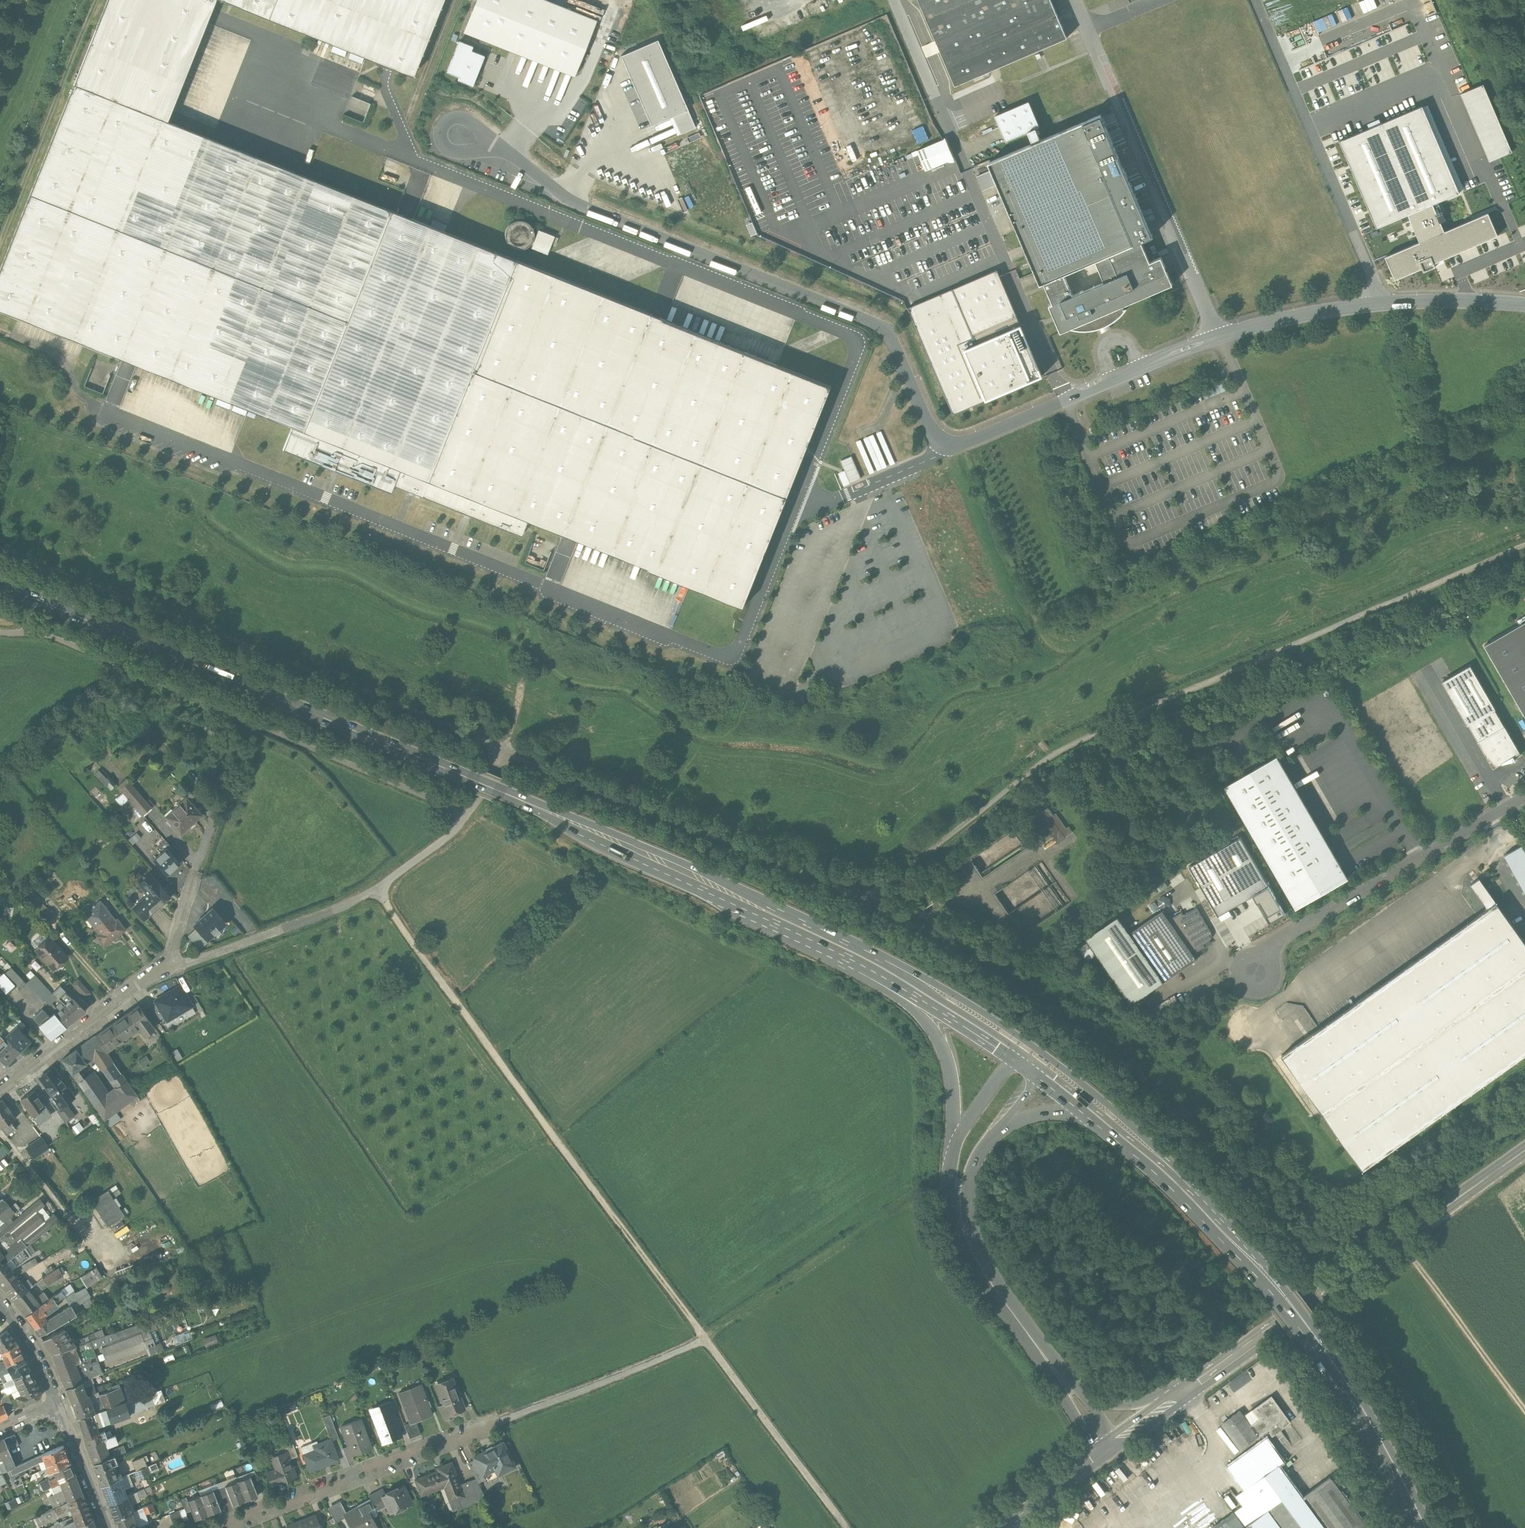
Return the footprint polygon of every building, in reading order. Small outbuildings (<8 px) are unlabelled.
[(167,121),(215,0),(108,0),(0,270),(0,310),(292,426),(527,520),(744,606),(832,386),(167,121)] [(412,76),(443,0),(222,0),(412,76)] [(545,0),(475,0),(463,32),(574,77),(596,21),(545,0)] [(955,86),(1067,38),(1051,0),(919,0),(955,86)] [(657,40),(621,56),(651,126),(673,116),(681,134),(695,128),(657,40)] [(472,47),(459,41),(446,73),(459,78),(458,80),(472,86),(484,56),(471,51),(472,47)] [(940,89),(949,86),(947,76),(937,79),(940,89)] [(1483,85),(1460,94),(1489,162),(1512,152),(1483,85)] [(1033,144),(988,163),(991,170),(977,177),(983,191),(997,185),(1040,285),(1044,283),(1064,275),(1095,261),(1141,241),(1152,237),(1100,116),(1041,141),(1036,129),(1040,127),(1029,102),(995,116),(1006,142),(1028,132),(1033,144)] [(1422,106),(1339,141),(1376,228),(1408,215),(1419,243),(1385,257),(1395,280),(1422,268),(1423,272),(1435,267),(1433,263),(1498,236),(1488,213),(1444,232),(1432,204),(1459,193),(1422,106)] [(946,139),(917,151),(926,170),(954,159),(946,139)] [(532,242),(534,235),(532,228),(527,222),(519,221),(512,223),(507,228),(505,235),(507,243),(512,248),(520,250),(527,248),(532,242)] [(554,236),(538,230),(531,248),(547,254),(554,236)] [(1150,262),(1141,241),(1095,261),(1104,281),(1073,295),(1064,275),(1044,283),(1053,303),(1049,305),(1061,332),(1069,329),(1082,330),(1095,329),(1107,325),(1118,318),(1127,309),(1126,308),(1124,309),(1123,306),(1172,284),(1161,257),(1150,262)] [(997,270),(908,308),(953,414),(1043,376),(997,270)] [(1056,350),(1060,360),(1071,355),(1067,346),(1056,350)] [(527,520),(292,426),(283,450),(391,493),(394,485),(521,536),(527,520)] [(852,456),(841,461),(850,483),(861,478),(852,456)] [(1484,645),(1524,716),(1524,622),(1484,645)] [(1495,709),(1470,665),(1442,682),(1467,725),(1468,725),(1478,741),(1477,741),(1493,768),(1501,763),(1502,764),(1515,760),(1513,756),(1519,753),(1504,726),(1494,710),(1495,709)] [(1348,878),(1277,756),(1225,786),(1296,909),(1348,878)] [(120,789),(129,799),(143,815),(152,807),(130,781),(120,789)] [(187,798),(165,817),(181,834),(202,815),(187,798)] [(143,815),(129,799),(119,808),(133,824),(143,815)] [(1064,838),(1050,817),(1053,815),(1048,807),(1038,814),(1057,843),(1064,838)] [(1014,831),(971,860),(983,879),(1026,850),(1014,831)] [(1189,867),(1218,916),(1253,896),(1269,924),(1285,914),(1240,837),(1189,867)] [(167,874),(183,861),(165,841),(157,848),(161,853),(154,860),(167,874)] [(1504,855),(1524,893),(1524,852),(1521,845),(1504,855)] [(1041,862),(994,895),(1022,937),(1070,903),(1041,862)] [(136,905),(146,917),(170,896),(160,884),(159,885),(151,876),(140,885),(148,894),(136,905)] [(1281,1056),(1363,1170),(1524,1054),(1524,943),(1479,879),(1470,885),(1488,909),(1281,1056)] [(925,892),(913,900),(921,912),(933,904),(925,892)] [(1166,910),(1173,901),(1164,894),(1157,903),(1166,910)] [(83,914),(98,933),(95,935),(104,946),(126,929),(119,921),(117,923),(100,901),(83,914)] [(1181,912),(1168,920),(1162,910),(1129,934),(1163,983),(1197,960),(1191,952),(1195,949),(1197,952),(1205,948),(1205,946),(1209,943),(1208,942),(1211,939),(1212,937),(1212,935),(1211,933),(1196,907),(1183,915),(1181,912)] [(226,924),(212,909),(194,925),(197,928),(208,940),(208,939),(226,924)] [(1129,934),(1118,917),(1085,940),(1087,942),(1078,949),(1088,963),(1096,957),(1131,1006),(1163,983),(1129,934)] [(208,940),(197,928),(188,936),(200,949),(209,941),(208,939),(208,940)] [(50,938),(37,951),(54,970),(68,957),(50,938)] [(44,1003),(26,984),(11,968),(0,979),(0,986),(7,993),(14,987),(36,1011),(44,1003)] [(54,1014),(58,1011),(52,1004),(56,999),(35,976),(26,984),(44,1003),(54,1013),(54,1014)] [(79,979),(73,984),(85,998),(91,993),(79,979)] [(54,1014),(66,1026),(86,1010),(65,990),(60,985),(53,992),(66,1005),(58,1011),(54,1014)] [(155,1000),(155,1001),(164,1017),(167,1021),(192,1006),(180,985),(172,990),(171,990),(167,993),(166,993),(155,1000)] [(142,1009),(152,1024),(164,1017),(155,1001),(142,1009)] [(112,1024),(123,1040),(139,1028),(144,1036),(155,1028),(152,1024),(142,1009),(139,1005),(112,1024)] [(51,1037),(66,1026),(54,1014),(54,1013),(39,1025),(51,1037)] [(17,1026),(21,1030),(26,1025),(17,1017),(13,1021),(17,1026)] [(95,1036),(106,1051),(123,1040),(112,1024),(95,1036)] [(6,1037),(19,1051),(30,1039),(21,1030),(17,1026),(6,1037)] [(6,1065),(19,1051),(6,1037),(1,1033),(0,1034),(0,1059),(6,1065)] [(83,1044),(93,1058),(101,1070),(113,1061),(106,1051),(95,1036),(83,1044)] [(76,1049),(86,1063),(93,1058),(83,1044),(76,1049)] [(76,1049),(62,1059),(78,1081),(83,1077),(78,1069),(86,1063),(76,1049)] [(45,1082),(43,1083),(56,1101),(70,1091),(57,1073),(56,1074),(52,1069),(41,1077),(45,1082)] [(83,1077),(78,1081),(104,1119),(137,1095),(122,1074),(111,1081),(116,1088),(106,1095),(90,1072),(83,1077)] [(32,1116),(45,1107),(34,1090),(20,1099),(32,1116)] [(70,1091),(56,1101),(61,1107),(75,1098),(70,1091)] [(0,1101),(0,1126),(1,1128),(6,1124),(15,1118),(2,1100),(0,1101)] [(45,1107),(32,1116),(33,1118),(38,1125),(51,1115),(45,1107)] [(6,1124),(1,1128),(9,1139),(14,1135),(6,1124)] [(35,1143),(42,1152),(42,1151),(48,1147),(41,1139),(35,1143)] [(91,1201),(107,1226),(125,1214),(108,1189),(91,1201)] [(4,1222),(14,1213),(13,1211),(15,1209),(13,1207),(11,1208),(2,1198),(0,1200),(0,1217),(4,1222)] [(0,1260),(0,1263),(2,1265),(25,1248),(59,1220),(54,1214),(44,1222),(36,1212),(45,1205),(40,1199),(0,1233),(0,1253),(4,1257),(0,1260)] [(0,1263),(0,1282),(14,1272),(13,1270),(32,1257),(25,1248),(2,1265),(0,1263)] [(20,1266),(22,1271),(37,1263),(39,1266),(40,1265),(36,1257),(20,1266)] [(97,1267),(80,1274),(85,1286),(102,1278),(97,1267)] [(58,1268),(48,1275),(53,1282),(63,1276),(58,1268)] [(44,1277),(31,1287),(36,1294),(53,1282),(48,1275),(44,1277)] [(2,1286),(14,1301),(22,1295),(28,1291),(20,1280),(18,1282),(15,1278),(2,1286)] [(62,1290),(53,1296),(56,1301),(64,1296),(70,1306),(72,1305),(73,1308),(76,1306),(79,1310),(84,1306),(70,1285),(63,1291),(62,1290)] [(25,1316),(33,1310),(22,1295),(14,1301),(25,1316)] [(25,1316),(31,1323),(43,1315),(58,1304),(56,1301),(53,1296),(33,1310),(25,1316)] [(47,1320),(34,1328),(39,1336),(77,1314),(73,1308),(72,1305),(70,1306),(47,1320)] [(34,1328),(47,1320),(43,1315),(31,1323),(34,1328)] [(79,1375),(81,1382),(158,1352),(148,1326),(92,1348),(94,1356),(88,1359),(91,1368),(78,1373),(79,1375)] [(68,1348),(86,1344),(85,1342),(85,1341),(82,1342),(82,1339),(72,1342),(64,1329),(57,1333),(57,1332),(43,1340),(53,1354),(68,1348)] [(17,1344),(7,1331),(0,1336),(0,1353),(1,1352),(17,1344)] [(86,1344),(87,1347),(112,1336),(111,1333),(106,1334),(97,1338),(97,1337),(89,1341),(85,1342),(86,1344)] [(205,1345),(218,1342),(217,1335),(204,1338),(205,1345)] [(23,1357),(17,1344),(1,1352),(5,1361),(1,1361),(0,1361),(0,1368),(23,1357)] [(80,1355),(89,1353),(87,1347),(86,1344),(68,1348),(53,1354),(63,1381),(79,1375),(78,1373),(74,1362),(77,1361),(76,1358),(80,1356),(80,1355)] [(13,1377),(27,1371),(29,1369),(23,1357),(0,1368),(0,1374),(1,1376),(7,1373),(6,1371),(9,1370),(13,1377)] [(18,1388),(33,1381),(32,1378),(27,1371),(13,1377),(4,1381),(7,1387),(12,1384),(13,1382),(15,1381),(17,1386),(16,1387),(17,1389),(18,1388)] [(81,1382),(79,1375),(63,1381),(65,1388),(81,1382)] [(450,1379),(443,1382),(443,1383),(436,1386),(441,1400),(442,1399),(444,1404),(445,1404),(449,1413),(450,1412),(457,1409),(457,1410),(464,1408),(459,1396),(457,1397),(456,1394),(457,1393),(454,1386),(453,1386),(450,1379)] [(41,1394),(41,1393),(35,1380),(33,1381),(18,1388),(22,1395),(16,1398),(21,1406),(39,1398),(40,1397),(41,1396),(41,1395),(41,1394)] [(84,1388),(81,1382),(65,1388),(71,1402),(87,1395),(96,1392),(95,1388),(94,1385),(84,1388)] [(399,1393),(410,1423),(410,1424),(416,1422),(432,1416),(426,1402),(427,1401),(421,1385),(399,1393)] [(104,1409),(125,1402),(120,1388),(95,1396),(96,1400),(100,1399),(104,1409)] [(151,1394),(154,1405),(162,1402),(158,1391),(151,1394)] [(139,1398),(143,1410),(155,1406),(154,1405),(151,1394),(139,1398)] [(88,1398),(87,1395),(71,1402),(72,1405),(88,1398)] [(1272,1435),(1291,1422),(1272,1396),(1254,1409),(1260,1418),(1250,1425),(1258,1437),(1268,1430),(1272,1435)] [(90,1398),(88,1398),(72,1405),(77,1419),(95,1412),(90,1398)] [(100,1411),(104,1424),(130,1415),(129,1414),(143,1410),(139,1398),(134,1399),(129,1401),(125,1402),(104,1409),(100,1411)] [(395,1400),(389,1402),(393,1414),(399,1411),(395,1400)] [(294,1401),(283,1403),(285,1410),(296,1407),(294,1401)] [(383,1444),(402,1437),(393,1414),(389,1402),(370,1410),(383,1444)] [(444,1404),(438,1406),(445,1420),(452,1417),(450,1412),(449,1413),(445,1404),(444,1404)] [(9,1417),(4,1406),(0,1408),(0,1421),(9,1417)] [(95,1412),(77,1419),(82,1431),(95,1427),(96,1427),(104,1424),(100,1411),(95,1412)] [(1240,1450),(1258,1437),(1250,1425),(1240,1411),(1221,1424),(1240,1450)] [(330,1415),(323,1418),(331,1439),(332,1440),(339,1438),(330,1415)] [(352,1455),(371,1448),(360,1420),(341,1427),(346,1438),(350,1437),(353,1445),(349,1446),(352,1455)] [(421,1435),(416,1422),(410,1424),(410,1423),(404,1425),(410,1439),(421,1435)] [(98,1432),(96,1427),(95,1427),(82,1431),(84,1439),(91,1436),(91,1435),(93,1435),(93,1434),(98,1432)] [(91,1435),(91,1436),(94,1435),(96,1441),(103,1438),(107,1437),(104,1430),(98,1432),(93,1434),(93,1435),(91,1435)] [(90,1454),(106,1447),(106,1448),(107,1448),(105,1442),(103,1438),(96,1441),(94,1435),(91,1436),(84,1439),(90,1454)] [(1302,1497),(1279,1465),(1284,1461),(1267,1438),(1227,1466),(1244,1489),(1235,1495),(1253,1519),(1244,1526),(1233,1511),(1214,1526),(1215,1527),(1367,1527),(1341,1491),(1346,1487),(1335,1473),(1302,1497)] [(11,1454),(4,1439),(0,1441),(0,1459),(2,1458),(11,1454)] [(332,1440),(331,1439),(314,1445),(315,1450),(304,1455),(310,1471),(339,1461),(332,1440)] [(503,1443),(473,1458),(475,1461),(482,1474),(496,1467),(500,1474),(515,1467),(503,1443)] [(287,1452),(290,1460),(298,1457),(293,1444),(285,1447),(287,1452)] [(48,1468),(49,1472),(52,1470),(70,1462),(64,1445),(42,1454),(44,1460),(47,1468),(48,1468)] [(112,1451),(114,1456),(127,1451),(125,1445),(116,1449),(117,1449),(112,1451)] [(354,1459),(352,1455),(349,1446),(343,1449),(348,1461),(354,1459)] [(90,1454),(94,1464),(110,1458),(114,1456),(112,1451),(111,1449),(107,1451),(106,1448),(106,1447),(90,1454)] [(275,1470),(267,1473),(272,1487),(297,1477),(290,1460),(287,1452),(271,1458),(275,1470)] [(10,1469),(16,1466),(11,1454),(2,1458),(4,1462),(6,1461),(10,1469)] [(44,1460),(42,1454),(16,1466),(10,1469),(12,1475),(44,1460)] [(132,1461),(136,1471),(147,1466),(144,1460),(146,1459),(145,1456),(132,1461)] [(102,1486),(118,1479),(110,1458),(94,1464),(102,1486)] [(256,1459),(250,1462),(254,1472),(261,1469),(256,1459)] [(482,1474),(475,1461),(469,1464),(476,1479),(478,1483),(485,1480),(482,1474)] [(70,1462),(52,1470),(55,1477),(48,1480),(51,1487),(63,1481),(76,1475),(70,1462)] [(450,1502),(464,1496),(460,1485),(451,1462),(442,1466),(443,1469),(415,1480),(421,1496),(444,1487),(450,1502)] [(250,1475),(250,1476),(254,1486),(260,1484),(256,1473),(250,1475)] [(76,1475),(63,1481),(65,1489),(63,1490),(64,1493),(67,1501),(83,1494),(76,1475)] [(237,1481),(245,1501),(258,1496),(254,1486),(250,1476),(237,1481)] [(109,1503),(126,1497),(119,1478),(118,1479),(102,1486),(109,1503)] [(49,1488),(51,1487),(48,1480),(48,1479),(34,1485),(37,1493),(41,1492),(43,1495),(50,1491),(49,1488)] [(464,1496),(450,1502),(453,1510),(486,1498),(478,1483),(476,1479),(460,1485),(464,1496)] [(228,1496),(232,1506),(245,1501),(237,1481),(224,1486),(228,1496)] [(223,1499),(228,1496),(224,1486),(224,1485),(218,1487),(223,1499)] [(385,1502),(391,1513),(396,1510),(396,1511),(397,1511),(397,1512),(398,1512),(399,1512),(400,1512),(401,1512),(402,1511),(403,1511),(403,1510),(404,1509),(404,1508),(404,1507),(403,1506),(411,1502),(403,1486),(385,1495),(382,1497),(385,1502)] [(213,1489),(213,1490),(217,1501),(223,1499),(218,1487),(213,1489)] [(374,1507),(385,1502),(382,1497),(385,1495),(382,1489),(368,1496),(370,1498),(374,1507)] [(200,1495),(208,1515),(221,1510),(217,1501),(213,1490),(200,1495)] [(53,1507),(67,1501),(64,1493),(45,1501),(47,1505),(49,1504),(51,1508),(53,1507)] [(83,1494),(67,1501),(77,1527),(78,1526),(92,1519),(83,1494)] [(195,1520),(208,1515),(200,1495),(187,1500),(195,1520)] [(114,1519),(132,1512),(126,1497),(109,1503),(114,1519)] [(368,1511),(374,1508),(374,1507),(370,1498),(356,1505),(357,1507),(344,1514),(345,1517),(344,1518),(349,1527),(355,1527),(357,1527),(358,1527),(362,1527),(364,1527),(365,1527),(377,1527),(368,1511)] [(152,1504),(143,1508),(145,1514),(155,1510),(152,1504)] [(336,1522),(344,1518),(345,1517),(344,1514),(338,1504),(329,1509),(336,1522)] [(57,1516),(53,1507),(51,1508),(40,1514),(41,1515),(35,1518),(39,1525),(57,1516)] [(174,1527),(185,1527),(179,1511),(169,1514),(174,1527)] [(137,1527),(138,1527),(132,1512),(114,1519),(118,1527),(136,1527),(137,1527)] [(287,1527),(287,1526),(286,1526),(286,1527),(320,1527),(315,1515),(314,1515),(314,1516),(287,1527)] [(92,1519),(78,1526),(79,1527),(96,1527),(92,1519)]
